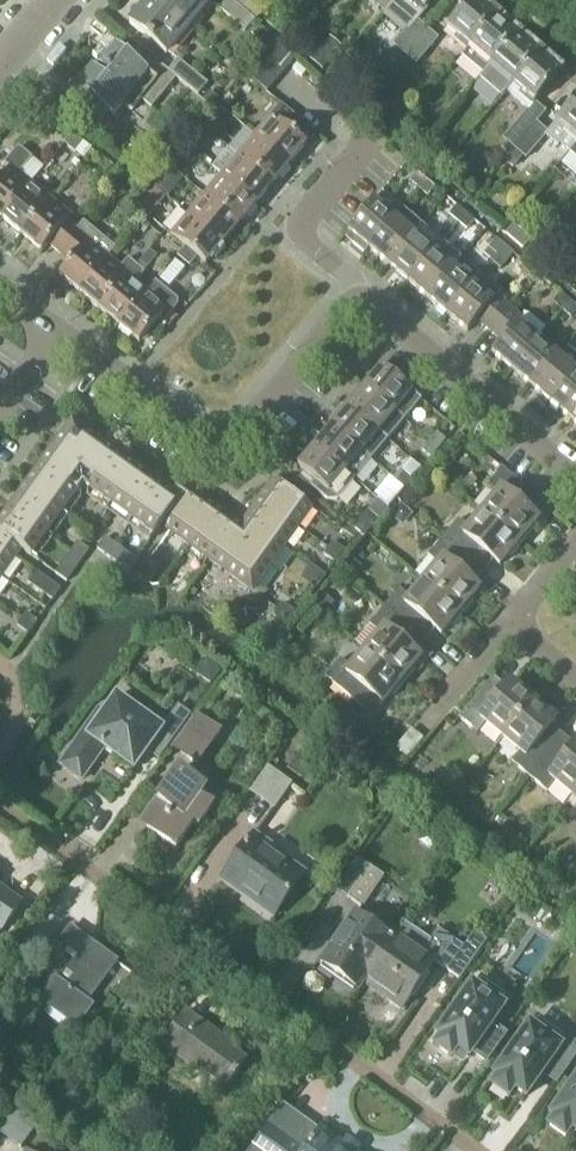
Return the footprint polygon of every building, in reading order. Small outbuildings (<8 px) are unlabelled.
[(154,0),(149,0),(129,24),(165,55),(188,28),(154,0)] [(188,28),(210,2),(208,0),(154,0),(188,28)] [(229,0),(228,0),(219,10),(245,32),(254,21),(229,0)] [(254,21),(264,9),(253,0),(229,0),(254,21)] [(375,6),(384,13),(387,10),(393,3),(392,2),(394,0),(380,0),(375,6)] [(387,10),(408,28),(394,45),(405,54),(427,29),(418,21),(428,10),(425,8),(433,0),(394,0),(392,2),(393,3),(387,10)] [(495,15),(485,7),(487,3),(483,0),(470,0),(446,28),(469,47),(495,16),(495,15)] [(495,16),(469,47),(461,56),(483,75),(517,35),(516,34),(507,26),(510,23),(497,12),(495,15),(495,16)] [(427,29),(405,54),(417,64),(438,38),(427,29)] [(517,35),(483,75),(479,80),(500,98),(506,91),(538,53),(528,45),(531,41),(519,31),(516,34),(517,35)] [(273,40),(264,51),(286,70),(295,59),(273,40)] [(322,71),(337,53),(324,42),(309,61),(322,71)] [(175,78),(167,72),(155,62),(152,67),(131,50),(125,56),(113,47),(107,54),(104,52),(70,94),(85,106),(79,113),(96,126),(106,113),(111,118),(121,106),(129,113),(139,101),(150,109),(175,78)] [(541,50),(538,53),(506,91),(529,111),(561,73),(550,63),(553,60),(541,50)] [(286,70),(264,51),(243,75),(266,94),(286,70)] [(177,61),(167,72),(175,78),(191,92),(197,96),(206,84),(177,61)] [(210,91),(202,101),(212,108),(219,99),(210,91)] [(202,101),(197,96),(191,92),(184,100),(205,116),(212,108),(202,101)] [(515,149),(526,159),(545,136),(558,147),(560,145),(569,152),(575,145),(575,99),(556,122),(547,134),(536,124),(515,149)] [(269,116),(253,136),(289,166),(305,146),(289,133),(300,121),(280,104),(270,116),(269,116)] [(529,111),(504,140),(515,149),(536,124),(546,113),(535,104),(529,111)] [(54,137),(62,127),(42,111),(34,121),(54,137)] [(198,155),(213,136),(203,128),(188,147),(198,155)] [(289,166),(253,136),(246,130),(239,133),(230,144),(230,150),(236,155),(272,185),(289,166)] [(76,154),(84,144),(72,134),(63,145),(76,154)] [(30,184),(43,169),(19,149),(15,149),(2,164),(8,169),(0,178),(0,219),(30,184)] [(182,177),(198,158),(186,149),(171,169),(182,177)] [(272,185),(236,155),(219,176),(255,206),(272,185)] [(153,159),(139,176),(150,185),(164,168),(153,159)] [(418,190),(425,181),(416,174),(409,183),(418,190)] [(165,195),(175,184),(165,175),(155,186),(165,195)] [(255,206),(219,176),(202,196),(238,226),(255,206)] [(434,189),(425,181),(418,190),(426,198),(434,189)] [(30,184),(0,219),(20,235),(49,200),(30,184)] [(154,189),(139,208),(149,216),(164,197),(154,189)] [(367,250),(401,209),(381,192),(347,233),(367,250)] [(238,226),(202,196),(186,215),(222,245),(238,226)] [(69,217),(49,200),(20,235),(40,252),(46,245),(58,254),(76,233),(75,231),(65,223),(69,217)] [(457,223),(464,214),(456,207),(448,216),(457,223)] [(401,209),(367,250),(387,266),(421,226),(401,209)] [(464,214),(457,223),(466,231),(473,222),(464,214)] [(222,245),(186,215),(169,236),(184,248),(196,259),(205,266),(222,245)] [(76,233),(58,254),(69,264),(58,277),(77,293),(107,258),(115,248),(83,221),(75,231),(76,233)] [(513,225),(505,235),(523,250),(531,241),(522,233),(513,225)] [(441,242),(421,226),(387,266),(407,283),(441,242)] [(492,262),(504,248),(495,240),(483,254),(492,262)] [(460,259),(441,242),(407,283),(426,300),(460,259)] [(196,259),(184,248),(176,257),(189,268),(196,259)] [(504,248),(492,262),(491,263),(500,270),(512,255),(504,248)] [(119,269),(107,258),(77,293),(98,311),(136,266),(128,259),(119,269)] [(480,276),(460,259),(426,300),(446,316),(480,276)] [(136,266),(98,311),(117,327),(146,292),(135,282),(143,272),(136,266)] [(480,276),(446,316),(467,333),(475,323),(487,333),(509,308),(497,297),(500,293),(480,276)] [(155,282),(146,292),(117,327),(138,345),(159,320),(163,323),(177,306),(177,301),(155,282)] [(561,311),(568,302),(560,295),(552,304),(561,311)] [(561,311),(570,318),(575,311),(575,309),(568,302),(561,311)] [(509,308),(487,333),(500,343),(491,354),(511,371),(537,340),(546,329),(529,315),(523,313),(520,317),(509,308)] [(556,356),(537,340),(511,371),(530,387),(556,356)] [(556,356),(530,387),(551,404),(575,374),(575,357),(564,346),(556,356)] [(363,388),(403,422),(420,401),(381,368),(363,388)] [(551,404),(570,421),(575,413),(575,374),(551,404)] [(403,422),(363,388),(347,408),(387,441),(403,422)] [(347,408),(330,428),(370,461),(387,441),(347,408)] [(35,562),(82,496),(78,493),(82,488),(88,492),(85,497),(149,543),(160,528),(187,489),(181,484),(173,496),(71,424),(0,523),(0,536),(35,562)] [(370,461),(330,428),(314,447),(354,481),(370,461)] [(429,443),(437,450),(445,441),(436,433),(429,443)] [(437,450),(429,443),(422,451),(431,458),(437,450)] [(354,481),(314,447),(297,468),(314,483),(310,488),(328,503),(338,500),(354,481)] [(495,496),(481,513),(521,546),(531,533),(529,531),(537,521),(526,512),(537,499),(501,469),(485,487),(495,496)] [(403,473),(396,482),(405,489),(412,480),(403,473)] [(272,481),(258,500),(298,528),(312,509),(272,481)] [(405,489),(396,482),(388,490),(397,498),(405,489)] [(196,493),(168,533),(189,548),(217,508),(196,493)] [(258,500),(245,519),(285,547),(298,528),(258,500)] [(217,508),(189,548),(208,562),(236,522),(217,508)] [(367,511),(352,528),(365,537),(379,520),(367,511)] [(521,546),(481,513),(467,529),(457,521),(442,539),(477,569),(488,557),(499,566),(507,556),(510,559),(521,546)] [(245,519),(240,525),(252,593),(285,547),(245,519)] [(236,522),(208,562),(252,593),(240,525),(236,522)] [(128,573),(136,562),(101,537),(93,548),(128,573)] [(477,569),(442,539),(427,557),(437,565),(423,582),(462,615),(473,602),(470,600),(478,590),(467,581),(477,569)] [(332,543),(324,554),(323,555),(334,564),(343,551),(332,543)] [(55,575),(66,583),(88,552),(77,544),(55,575)] [(1,579),(15,559),(0,548),(0,578),(1,579)] [(149,559),(136,578),(147,586),(161,567),(149,559)] [(27,584),(52,602),(60,591),(35,573),(27,584)] [(462,615),(423,582),(409,599),(398,590),(383,608),(419,638),(429,626),(440,635),(449,626),(451,628),(462,615)] [(334,603),(321,592),(312,603),(325,614),(334,603)] [(282,605),(273,617),(284,626),(294,613),(282,605)] [(419,638),(383,608),(368,626),(379,635),(364,651),(404,685),(415,672),(412,669),(420,659),(409,650),(419,638)] [(16,628),(28,636),(37,623),(25,615),(16,628)] [(404,685),(364,651),(350,669),(340,660),(324,678),(360,708),(371,696),(382,705),(390,695),(393,697),(404,685)] [(502,738),(535,699),(522,688),(520,691),(510,683),(501,694),(488,683),(458,719),(477,734),(485,724),(502,738)] [(115,696),(104,713),(97,709),(56,766),(81,784),(104,751),(133,772),(146,753),(158,761),(191,715),(177,705),(160,729),(115,696)] [(548,709),(535,699),(502,738),(519,753),(510,763),(528,778),(558,742),(546,732),(555,721),(545,712),(548,709)] [(173,749),(196,765),(219,733),(196,716),(173,749)] [(406,760),(424,740),(411,729),(394,749),(406,760)] [(528,778),(546,793),(555,783),(572,797),(575,791),(575,745),(570,752),(558,742),(528,778)] [(292,785),(267,768),(249,793),(274,811),(292,785)] [(193,825),(198,829),(212,808),(198,798),(205,789),(178,770),(156,801),(162,805),(146,829),(175,849),(193,825)] [(269,846),(253,835),(220,882),(273,919),(304,875),(268,849),(269,846)] [(335,893),(345,900),(360,910),(382,879),(356,861),(335,893)] [(20,902),(0,887),(0,929),(20,902)] [(352,916),(318,965),(357,991),(362,984),(391,942),(389,942),(352,916)] [(391,942),(362,984),(401,1010),(433,964),(458,981),(485,940),(474,932),(462,949),(436,932),(429,941),(404,924),(403,923),(391,942)] [(37,925),(19,952),(33,961),(50,935),(37,925)] [(25,990),(76,1028),(92,1007),(87,1003),(117,963),(71,930),(62,942),(84,959),(74,972),(66,966),(68,963),(52,950),(48,956),(50,957),(25,990)] [(491,1024),(509,998),(481,979),(475,988),(472,985),(437,1035),(441,1037),(435,1046),(451,1057),(457,1049),(468,1057),(471,1052),(485,1062),(505,1034),(491,1024)] [(162,1046),(191,1068),(194,1063),(226,1086),(244,1061),(220,1044),(223,1041),(185,1014),(162,1046)] [(538,1019),(532,1027),(528,1025),(494,1075),(498,1077),(492,1086),(508,1097),(514,1088),(525,1097),(546,1066),(560,1076),(575,1054),(575,1045),(538,1019)] [(551,1115),(555,1117),(549,1126),(565,1137),(571,1128),(575,1132),(575,1079),(551,1115)] [(13,1108),(0,1126),(0,1135),(20,1149),(37,1125),(13,1108)] [(250,1150),(354,1150),(344,1144),(342,1145),(320,1129),(316,1134),(281,1109),(250,1150)]
